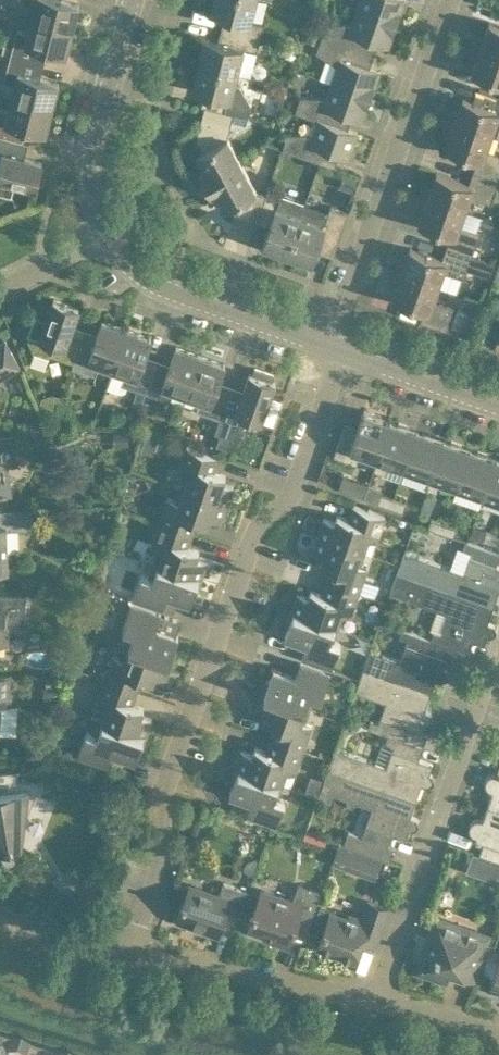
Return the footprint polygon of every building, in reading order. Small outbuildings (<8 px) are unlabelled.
[(79,3),(68,0),(21,0),(22,2),(35,5),(32,18),(72,28),(79,3)] [(264,24),(251,20),(256,0),(214,0),(211,11),(230,15),(227,28),(260,37),(264,24)] [(357,7),(397,21),(402,5),(404,0),(359,0),(357,7)] [(327,21),(321,36),(374,55),(378,42),(385,45),(388,46),(391,37),(397,21),(357,7),(351,24),(327,21)] [(65,53),(72,28),(32,18),(28,31),(17,28),(10,54),(38,61),(41,47),(65,53)] [(489,21),(484,35),(478,33),(475,44),(498,53),(498,24),(489,21)] [(205,36),(198,62),(237,72),(250,76),(254,62),(257,51),(260,37),(227,28),(224,41),(205,36)] [(308,33),(305,40),(317,44),(319,37),(308,33)] [(321,36),(316,51),(337,65),(331,81),(371,95),(376,79),(379,70),(377,69),(369,67),(374,55),(321,36)] [(475,44),(471,54),(477,56),(471,71),(498,81),(498,53),(475,44)] [(52,106),(58,81),(34,75),(38,61),(10,54),(3,79),(15,82),(11,96),(52,106)] [(248,116),(251,103),(239,83),(235,82),(237,72),(198,62),(192,87),(211,92),(207,105),(235,113),(248,116)] [(300,95),(295,110),(358,132),(358,131),(348,128),(352,116),(359,119),(362,120),(365,111),(371,95),(331,81),(325,98),(300,95)] [(448,119),(491,134),(496,120),(498,121),(498,95),(477,87),(473,99),(463,96),(458,111),(452,109),(448,119)] [(18,139),(21,125),(45,132),(52,106),(11,96),(8,110),(0,108),(0,135),(18,139)] [(204,105),(196,138),(201,149),(196,152),(205,168),(200,170),(203,177),(202,177),(201,179),(200,181),(200,183),(201,184),(206,182),(242,163),(227,136),(235,113),(207,105),(201,103),(201,104),(204,105)] [(283,145),(282,148),(314,159),(334,166),(339,153),(346,156),(349,157),(352,148),(358,132),(295,110),(295,111),(318,119),(312,134),(287,132),(285,138),(283,145)] [(498,178),(498,153),(486,148),(491,134),(448,119),(445,129),(450,131),(445,146),(477,158),(473,170),(498,179),(498,178)] [(42,161),(18,154),(22,140),(18,139),(0,135),(0,191),(12,194),(15,181),(35,187),(42,161)] [(206,182),(201,184),(202,186),(203,187),(205,188),(207,187),(208,187),(212,193),(217,190),(225,206),(230,203),(236,214),(256,221),(266,193),(256,190),(242,163),(206,182)] [(490,202),(498,179),(473,170),(468,182),(436,171),(431,186),(425,184),(422,194),(464,209),(469,195),(490,202)] [(344,172),(340,185),(353,190),(357,177),(344,172)] [(266,193),(256,221),(269,226),(262,244),(287,253),(301,215),(305,203),(281,194),(279,198),(266,193)] [(464,209),(422,194),(418,205),(424,207),(419,221),(451,233),(446,245),(472,254),(480,231),(459,224),(464,209)] [(301,215),(287,253),(312,262),(318,244),(333,249),(331,254),(333,255),(348,211),(330,205),(328,211),(305,203),(301,215)] [(472,254),(446,245),(442,258),(410,246),(405,261),(399,259),(395,270),(438,285),(443,270),(464,278),(472,254)] [(438,285),(395,270),(392,280),(397,282),(392,297),(424,308),(420,320),(446,330),(454,306),(433,299),(438,285)] [(27,333),(27,335),(33,350),(49,355),(50,353),(73,361),(82,338),(83,334),(71,330),(79,306),(54,298),(47,317),(34,313),(27,333)] [(113,367),(127,328),(102,319),(94,343),(82,338),(73,361),(72,365),(96,374),(100,363),(113,367)] [(146,391),(155,364),(143,360),(151,337),(127,328),(113,367),(106,386),(122,391),(126,389),(128,385),(146,391)] [(20,367),(5,339),(0,342),(0,377),(20,367)] [(187,393),(201,354),(176,345),(168,369),(155,364),(146,391),(170,400),(174,389),(187,393)] [(220,418),(229,390),(217,386),(225,363),(201,354),(187,393),(200,398),(196,409),(219,418),(220,418)] [(219,418),(214,432),(220,434),(216,444),(228,448),(229,447),(228,447),(232,437),(234,438),(238,426),(238,427),(239,424),(243,426),(247,415),(274,424),(283,399),(282,398),(281,399),(270,395),(275,380),(272,379),(274,373),(255,367),(253,372),(250,371),(241,395),(229,390),(220,418),(219,418)] [(140,407),(145,393),(137,390),(132,404),(140,407)] [(377,458),(390,421),(381,417),(382,415),(364,409),(355,433),(343,428),(334,454),(356,462),(360,452),(377,458)] [(377,458),(373,468),(383,472),(387,461),(404,467),(417,430),(408,427),(408,425),(399,422),(398,423),(397,423),(390,421),(377,458)] [(159,435),(147,430),(141,448),(153,453),(159,435)] [(417,430),(404,467),(430,476),(443,439),(434,436),(435,434),(425,431),(425,433),(424,433),(417,430)] [(116,444),(128,444),(128,432),(116,432),(116,444)] [(1,463),(7,463),(15,453),(13,433),(0,434),(0,496),(7,495),(7,492),(10,492),(10,486),(9,482),(6,479),(3,480),(1,463)] [(430,476),(426,487),(436,490),(440,480),(457,486),(470,449),(460,445),(461,444),(452,440),(451,442),(450,442),(443,439),(430,476)] [(187,445),(178,470),(184,472),(179,486),(227,502),(233,485),(222,482),(225,474),(214,470),(219,457),(198,450),(187,445)] [(470,449),(457,486),(483,495),(496,458),(487,455),(487,453),(478,450),(478,451),(477,451),(470,449)] [(483,495),(498,501),(498,459),(496,458),(483,495)] [(168,497),(160,521),(192,532),(196,519),(208,523),(210,516),(221,520),(227,502),(179,486),(175,499),(168,497)] [(390,506),(393,497),(381,492),(377,501),(390,506)] [(131,511),(136,496),(128,494),(123,508),(131,511)] [(403,511),(406,502),(393,497),(390,506),(403,511)] [(324,517),(318,534),(361,549),(372,553),(377,540),(385,515),(353,504),(348,517),(337,514),(335,521),(324,517)] [(8,571),(8,569),(12,566),(12,556),(8,553),(7,528),(34,527),(33,507),(6,508),(0,508),(0,571),(8,571)] [(441,531),(444,522),(431,517),(428,526),(441,531)] [(160,521),(151,545),(158,547),(153,561),(201,577),(207,560),(196,557),(198,549),(187,545),(192,532),(160,521)] [(454,535),(457,526),(444,522),(441,531),(454,535)] [(498,535),(498,534),(486,530),(483,539),(496,543),(498,535)] [(114,532),(111,543),(123,547),(125,540),(122,535),(114,532)] [(359,591),(367,567),(356,563),(361,549),(318,534),(312,552),(322,555),(320,563),(331,567),(326,580),(359,591)] [(496,564),(498,557),(498,551),(466,540),(463,548),(471,550),(464,571),(404,550),(397,571),(493,605),(498,589),(498,565),(496,564)] [(142,572),(133,597),(142,600),(163,607),(171,610),(176,597),(190,602),(194,590),(196,591),(201,577),(153,561),(148,574),(142,572)] [(490,635),(495,623),(488,620),(493,605),(397,571),(390,591),(449,612),(442,633),(434,630),(431,638),(437,640),(466,651),(470,638),(484,643),(487,634),(490,635)] [(101,573),(97,584),(108,588),(110,580),(108,576),(101,573)] [(350,615),(359,591),(326,580),(322,593),(311,589),(308,596),(297,592),(291,609),(334,625),(339,611),(350,615)] [(96,587),(92,600),(106,604),(110,592),(96,587)] [(6,643),(7,625),(24,627),(26,595),(19,594),(0,593),(0,642),(6,643)] [(131,602),(123,627),(129,629),(124,643),(172,660),(176,647),(174,646),(178,634),(156,627),(161,613),(140,606),(131,602)] [(332,667),(341,642),(329,638),(334,625),(291,609),(287,622),(289,623),(285,635),(307,643),(302,656),(323,664),(332,667)] [(444,666),(447,658),(433,652),(437,640),(431,638),(402,628),(400,636),(408,638),(401,659),(370,648),(362,669),(430,693),(435,677),(442,680),(447,667),(444,666)] [(113,654),(105,678),(137,689),(141,677),(152,681),(155,673),(166,677),(172,660),(124,643),(119,656),(113,654)] [(321,697),(330,673),(321,669),(300,662),(295,676),(273,668),(269,679),(267,678),(262,692),(305,707),(310,693),(321,697)] [(427,723),(431,711),(424,709),(430,693),(362,669),(355,690),(386,701),(379,721),(370,718),(368,726),(388,733),(402,738),(406,726),(421,731),(424,722),(427,723)] [(12,674),(0,673),(0,708),(0,702),(10,703),(12,674)] [(105,678),(96,702),(102,704),(98,718),(146,735),(152,718),(141,714),(143,706),(132,703),(137,689),(105,678)] [(303,748),(312,724),(300,720),(305,707),(262,692),(256,709),(267,713),(264,720),(276,724),(271,737),(303,748)] [(87,729),(78,754),(87,757),(108,764),(112,751),(134,759),(138,747),(141,748),(146,735),(98,718),(93,732),(87,729)] [(429,772),(433,763),(419,758),(423,746),(402,738),(388,733),(385,741),(394,744),(386,765),(335,747),(328,767),(416,798),(421,783),(428,785),(432,773),(429,772)] [(295,772),(303,748),(271,737),(266,750),(255,746),(253,753),(242,749),(236,767),(279,782),(284,768),(295,772)] [(276,824),(285,799),(274,795),(279,782),(236,767),(231,780),(233,781),(229,792),(252,800),(247,813),(267,821),(276,824)] [(328,767),(321,788),(372,806),(367,823),(362,835),(349,830),(344,843),(367,851),(372,838),(388,844),(392,832),(406,837),(409,828),(413,829),(417,817),(410,814),(416,798),(328,767)] [(19,770),(0,772),(0,848),(2,849),(0,851),(4,860),(5,861),(6,862),(8,863),(9,863),(11,863),(13,863),(14,863),(16,862),(17,861),(18,859),(19,858),(19,856),(23,825),(39,783),(36,781),(33,780),(30,779),(27,779),(23,778),(20,778),(19,770)] [(498,774),(497,773),(495,773),(493,773),(492,773),(490,774),(489,774),(487,776),(486,777),(486,779),(485,780),(485,782),(486,783),(486,785),(487,787),(488,788),(489,789),(491,790),(493,790),(487,805),(498,809),(498,772),(498,774)] [(469,827),(470,829),(470,831),(471,832),(472,833),(473,834),(475,835),(477,835),(475,839),(483,841),(479,853),(498,860),(498,809),(487,805),(482,819),(481,819),(479,818),(477,818),(476,818),(474,819),(473,820),(471,821),(471,822),(470,824),(469,826),(469,827)] [(324,844),(327,837),(306,829),(303,837),(324,844)] [(339,841),(331,862),(374,876),(381,856),(367,851),(344,843),(339,841)] [(246,861),(243,868),(245,871),(253,873),(256,864),(246,861)] [(239,915),(246,894),(248,890),(223,881),(218,895),(189,885),(177,918),(219,933),(227,910),(239,915)] [(255,905),(248,926),(265,932),(264,936),(272,939),(289,944),(293,932),(305,937),(311,918),(321,891),(298,883),(292,900),(261,889),(255,905)] [(321,906),(315,925),(324,928),(317,946),(355,960),(362,939),(376,944),(389,907),(368,900),(363,917),(349,912),(348,916),(330,909),(321,906)] [(433,927),(418,969),(447,979),(450,971),(472,979),(475,970),(483,949),(487,935),(464,927),(436,917),(433,927)] [(491,981),(498,984),(498,958),(498,961),(491,981)] [(21,1047),(11,1043),(7,1054),(19,1054),(21,1047)] [(29,1049),(21,1047),(19,1054),(27,1054),(29,1049)]
